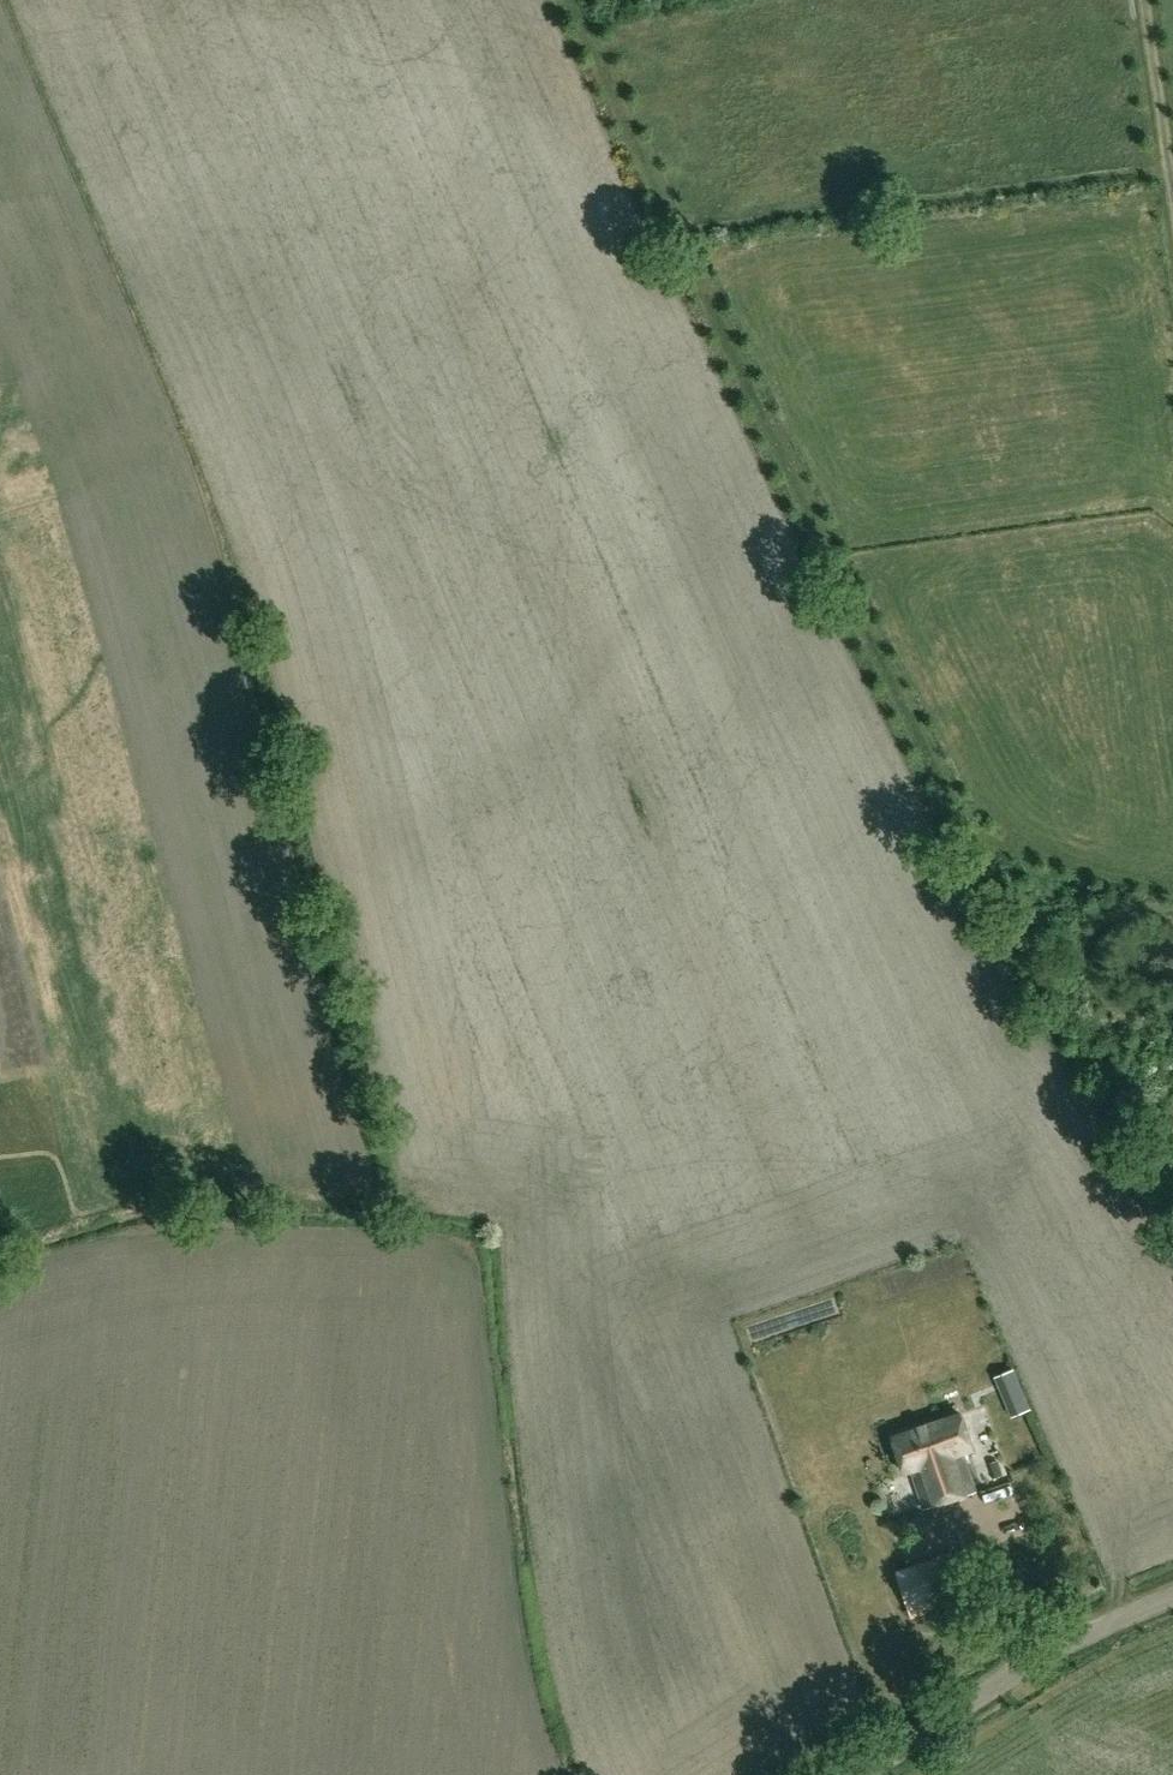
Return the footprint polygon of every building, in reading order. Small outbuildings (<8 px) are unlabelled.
[(1017,1415),(1030,1409),(1025,1396),(1011,1402),(1017,1415)] [(977,1491),(964,1454),(973,1451),(960,1415),(893,1439),(906,1474),(913,1472),(926,1509),(977,1491)] [(915,1618),(970,1599),(954,1553),(899,1572),(915,1618)]
